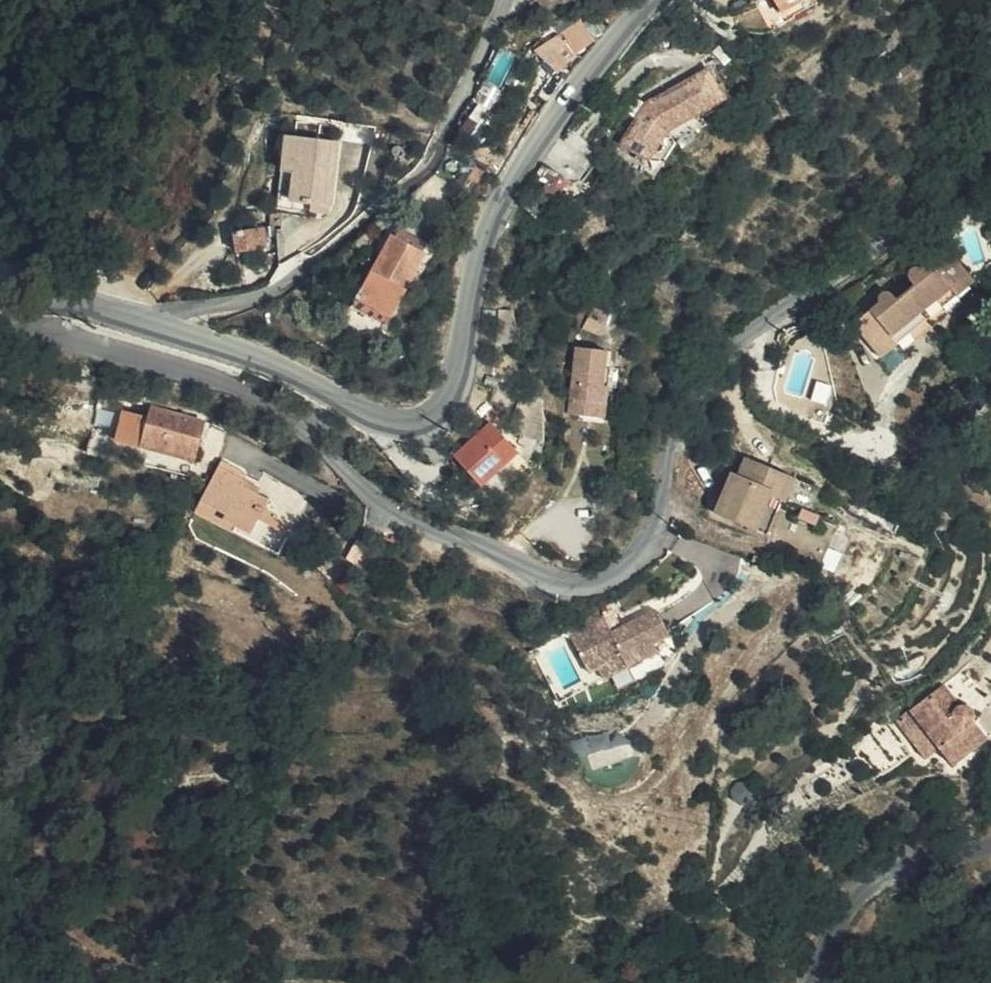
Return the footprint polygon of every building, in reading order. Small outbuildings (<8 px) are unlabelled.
[(781,14),(792,9),(788,0),(775,0),(781,14)] [(792,9),(812,0),(788,0),(792,9)] [(573,23),(557,37),(572,52),(588,36),(580,24),(573,23)] [(539,56),(552,70),(572,52),(557,37),(539,56)] [(706,108),(730,93),(713,65),(654,99),(629,139),(655,155),(673,126),(706,108)] [(336,207),(343,137),(286,132),(282,168),(294,169),(291,203),(336,207)] [(567,169),(579,153),(565,141),(545,165),(555,174),(567,169)] [(281,201),(290,201),(290,171),(281,171),(281,201)] [(227,237),(231,248),(233,256),(263,247),(257,229),(227,237)] [(391,236),(373,267),(361,290),(396,307),(400,300),(426,255),(396,238),(391,236)] [(924,288),(911,298),(928,318),(974,281),(952,254),(929,272),(922,271),(918,276),(919,282),(924,288)] [(928,318),(911,298),(901,307),(895,300),(890,298),(886,301),(885,307),(860,328),(882,355),(928,318)] [(625,307),(613,303),(602,322),(618,328),(625,307)] [(582,405),(611,410),(617,378),(607,376),(610,358),(623,361),(625,344),(594,339),(582,405)] [(617,378),(611,410),(618,412),(630,345),(625,344),(623,361),(610,358),(607,376),(617,378)] [(553,399),(544,396),(537,411),(546,416),(553,399)] [(203,450),(209,419),(155,406),(152,416),(127,410),(120,438),(146,445),(148,437),(203,450)] [(466,451),(492,483),(529,452),(503,421),(466,451)] [(745,465),(742,472),(764,479),(782,480),(792,477),(803,469),(758,450),(750,467),(745,465)] [(271,537),(268,543),(288,552),(302,523),(283,515),(285,511),(273,505),(277,495),(249,482),(251,477),(225,464),(208,500),(232,510),(229,516),(271,537)] [(764,479),(742,472),(740,476),(745,479),(739,492),(734,490),(727,506),(767,523),(782,489),(794,494),(796,495),(806,470),(803,469),(792,477),(782,480),(764,479)] [(745,479),(740,476),(734,490),(739,492),(745,479)] [(779,528),(794,494),(782,489),(767,523),(779,528)] [(203,511),(268,543),(271,537),(229,516),(232,510),(208,500),(203,511)] [(583,618),(548,634),(568,674),(577,669),(600,658),(606,667),(636,651),(632,644),(649,633),(635,611),(591,632),(583,618)] [(600,658),(577,669),(583,680),(606,667),(600,658)] [(535,678),(526,682),(533,695),(542,691),(535,678)] [(948,749),(961,766),(990,743),(990,738),(981,724),(980,724),(982,716),(980,711),(974,709),(970,710),(951,686),(919,712),(948,749)] [(904,721),(906,728),(934,762),(948,749),(919,712),(917,710),(904,721)] [(981,724),(990,738),(990,726),(986,720),(981,724)]
